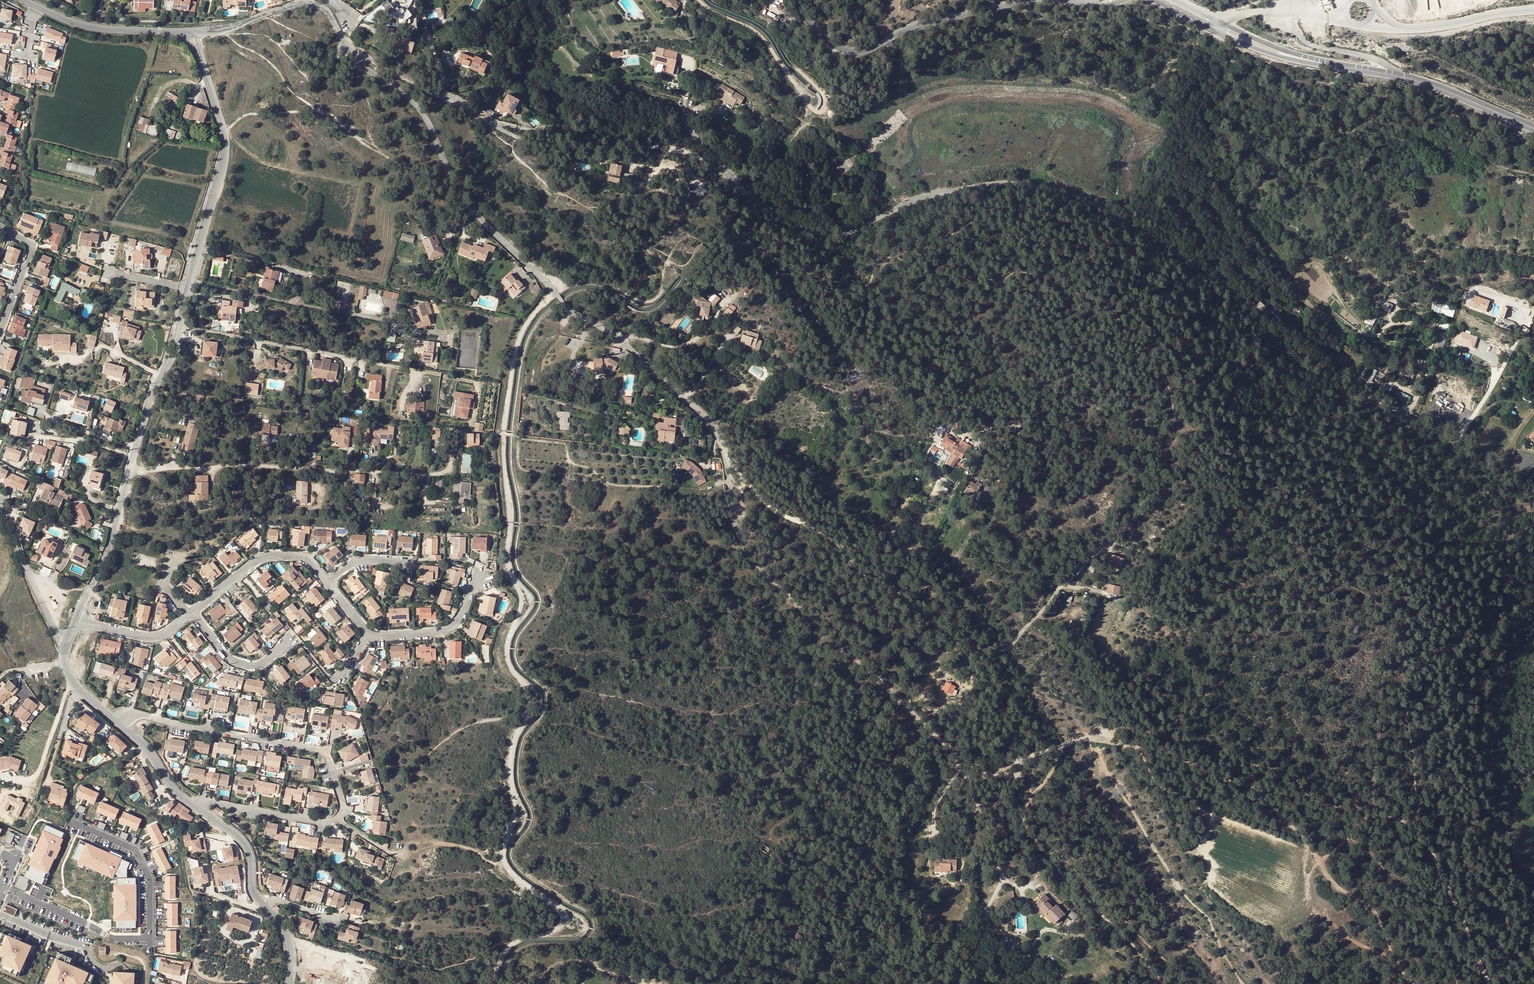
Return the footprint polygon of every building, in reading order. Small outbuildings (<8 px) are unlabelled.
[(134,9),(138,9),(138,8),(144,8),(153,8),(153,0),(133,0),(134,9)] [(172,8),(180,9),(194,12),(196,2),(185,0),(184,0),(184,3),(181,2),(181,1),(177,0),(173,0),(172,8)] [(673,15),(675,11),(678,6),(670,0),(669,2),(666,0),(664,0),(661,4),(669,9),(668,12),(672,15),(673,15)] [(1442,7),(1440,0),(1437,0),(1428,3),(1430,10),(1442,7)] [(394,10),(389,4),(384,8),(389,14),(394,15),(397,18),(400,19),(406,20),(411,16),(407,10),(403,12),(403,11),(403,10),(402,9),(401,9),(400,9),(399,10),(397,8),(394,10)] [(12,12),(2,10),(0,19),(10,21),(12,12)] [(63,35),(47,28),(44,37),(59,43),(60,43),(64,44),(66,38),(62,37),(63,35)] [(0,33),(0,43),(11,45),(13,35),(0,33)] [(399,50),(400,48),(412,52),(414,43),(409,42),(411,38),(403,36),(403,35),(395,33),(393,41),(395,42),(393,48),(399,50)] [(51,45),(44,43),(43,47),(46,48),(43,56),(54,59),(56,51),(50,50),(51,45)] [(470,66),(470,67),(477,70),(477,72),(482,74),(487,64),(481,62),(482,60),(474,57),(474,58),(461,54),(459,59),(464,61),(462,64),(468,67),(469,65),(470,66)] [(668,72),(672,58),(659,55),(655,54),(653,61),(667,64),(665,72),(668,72)] [(673,73),(676,59),(672,58),(668,72),(673,73)] [(26,66),(13,66),(13,78),(26,78),(26,84),(30,84),(30,83),(30,75),(30,74),(26,74),(26,66)] [(36,75),(30,75),(30,83),(34,83),(35,79),(50,83),(53,73),(38,69),(36,75)] [(735,102),(736,103),(737,102),(740,104),(745,96),(723,83),(718,91),(724,95),(723,96),(735,102)] [(0,162),(0,166),(9,169),(11,164),(9,163),(12,155),(6,153),(8,150),(14,152),(16,147),(14,146),(16,138),(12,136),(5,134),(9,125),(15,127),(17,122),(15,121),(18,113),(19,111),(16,110),(15,112),(13,112),(16,103),(17,103),(19,98),(9,95),(10,94),(1,91),(2,90),(0,90),(0,100),(3,102),(5,98),(8,99),(6,105),(4,104),(2,108),(6,109),(4,113),(8,114),(5,123),(0,122),(0,130),(0,131),(0,132),(4,134),(3,137),(6,139),(3,148),(1,147),(0,150),(0,155),(2,156),(0,162)] [(499,102),(496,109),(504,113),(505,111),(507,112),(511,114),(513,110),(518,100),(507,94),(502,103),(499,102)] [(735,102),(723,96),(722,98),(733,105),(735,102)] [(185,108),(182,107),(179,115),(204,123),(208,111),(186,104),(185,108)] [(505,118),(507,112),(505,111),(504,113),(496,109),(494,112),(505,118)] [(150,121),(140,118),(136,131),(156,137),(159,128),(149,125),(150,121)] [(167,127),(176,129),(178,121),(170,118),(167,127)] [(175,132),(168,129),(165,136),(172,139),(175,132)] [(67,162),(65,170),(95,177),(96,168),(67,162)] [(576,162),(575,168),(589,170),(590,163),(576,162)] [(608,176),(607,181),(618,183),(620,178),(619,178),(621,166),(614,164),(611,176),(608,176)] [(20,218),(18,225),(33,230),(32,233),(37,235),(42,221),(23,214),(21,219),(20,218)] [(52,223),(49,231),(50,232),(46,243),(51,244),(49,249),(55,251),(57,247),(56,247),(63,228),(52,223)] [(17,227),(32,233),(33,230),(18,225),(17,227)] [(77,244),(90,247),(91,242),(96,243),(97,239),(98,235),(89,233),(89,234),(80,232),(77,244)] [(402,233),(401,240),(413,242),(415,235),(402,233)] [(437,236),(434,237),(438,247),(440,246),(443,255),(445,255),(437,236)] [(434,237),(425,241),(432,260),(443,255),(440,246),(438,247),(434,237)] [(430,260),(432,260),(425,241),(423,241),(430,260)] [(473,247),(462,243),(458,254),(474,260),(474,258),(485,262),(489,252),(494,253),(496,248),(485,244),(483,249),(478,247),(477,249),(473,247)] [(19,250),(9,246),(4,260),(14,264),(19,250)] [(170,249),(162,247),(159,254),(168,257),(170,249)] [(148,248),(141,249),(139,249),(139,253),(138,253),(131,253),(132,264),(142,263),(142,268),(142,269),(149,268),(149,259),(147,259),(146,259),(146,254),(147,254),(148,254),(148,248)] [(42,256),(39,261),(38,261),(33,273),(42,277),(42,276),(45,277),(46,277),(49,270),(47,269),(51,258),(42,255),(42,256)] [(80,270),(87,273),(89,267),(82,264),(80,270)] [(279,272),(268,269),(265,278),(264,278),(261,289),(272,291),(274,282),(276,282),(279,272)] [(515,281),(509,274),(501,281),(508,289),(509,287),(516,295),(524,288),(516,279),(515,281)] [(46,288),(49,278),(46,277),(45,277),(43,281),(42,281),(40,285),(46,288)] [(62,282),(54,300),(59,302),(65,291),(78,297),(81,298),(85,290),(81,288),(79,291),(62,282)] [(538,284),(531,293),(537,298),(542,291),(538,284)] [(25,293),(25,294),(27,294),(24,302),(34,306),(39,291),(27,286),(25,293)] [(366,290),(366,287),(361,286),(358,300),(364,301),(365,297),(366,297),(367,290),(366,290)] [(516,295),(509,287),(508,289),(514,297),(516,295)] [(135,291),(134,306),(140,307),(140,305),(150,306),(151,302),(153,302),(154,292),(135,291)] [(384,298),(393,300),(395,293),(385,291),(384,298)] [(1485,298),(1474,295),(1471,305),(1482,308),(1485,298)] [(711,306),(708,305),(701,298),(695,305),(697,306),(702,310),(703,311),(713,319),(715,310),(711,308),(712,306),(711,306)] [(229,302),(222,301),(221,309),(223,310),(222,313),(221,319),(235,321),(236,307),(243,308),(244,302),(236,301),(236,302),(232,302),(232,306),(229,305),(229,302)] [(432,313),(428,302),(410,308),(412,314),(415,313),(418,323),(415,323),(417,328),(430,324),(428,315),(432,313)] [(1390,312),(1393,305),(1387,302),(1384,310),(1390,312)] [(1265,313),(1268,310),(1261,304),(1258,307),(1265,313)] [(123,312),(122,315),(122,316),(132,318),(133,311),(124,309),(123,312)] [(11,322),(8,332),(22,337),(25,330),(22,328),(25,319),(16,316),(13,323),(11,322)] [(139,328),(131,325),(130,328),(126,327),(127,324),(127,322),(122,321),(119,331),(123,333),(123,336),(131,338),(131,339),(138,341),(141,332),(138,331),(139,328)] [(1443,350),(1448,333),(1439,330),(1433,347),(1443,350)] [(1459,330),(1456,342),(1468,344),(1470,331),(1466,330),(1466,332),(1459,330)] [(677,336),(682,340),(686,335),(681,331),(677,336)] [(70,343),(70,336),(43,335),(43,336),(38,335),(38,346),(42,346),(42,347),(47,347),(48,344),(52,345),(52,349),(52,351),(69,352),(69,355),(76,355),(76,343),(70,343)] [(90,335),(87,347),(94,349),(97,337),(90,335)] [(738,346),(752,352),(751,354),(755,356),(759,346),(757,345),(759,341),(746,335),(744,338),(744,340),(741,339),(738,346)] [(217,343),(204,341),(202,355),(215,357),(217,343)] [(422,341),(421,345),(420,352),(422,352),(421,361),(436,363),(438,347),(435,347),(436,342),(422,341)] [(1,355),(0,356),(0,365),(3,366),(2,368),(9,371),(14,360),(13,359),(16,351),(7,347),(5,351),(4,351),(3,355),(1,355)] [(267,368),(277,368),(277,366),(279,365),(285,368),(285,367),(289,369),(290,370),(293,364),(289,362),(283,358),(281,363),(276,362),(272,362),(272,359),(266,359),(266,360),(263,360),(257,364),(263,371),(267,368)] [(596,358),(597,367),(606,367),(606,365),(608,365),(620,372),(624,364),(612,358),(596,358)] [(336,380),(338,369),(329,367),(330,363),(331,360),(322,359),(322,362),(321,366),(313,364),(311,376),(336,380)] [(105,363),(102,374),(107,375),(120,379),(121,379),(123,373),(124,368),(105,363)] [(368,380),(371,380),(370,390),(370,392),(368,392),(368,398),(378,399),(382,375),(368,374),(368,380)] [(259,395),(260,383),(245,382),(245,394),(259,395)] [(20,394),(22,395),(20,401),(29,403),(29,401),(41,405),(42,400),(41,399),(44,389),(32,385),(31,390),(28,389),(27,391),(22,389),(20,394)] [(70,394),(61,391),(58,397),(68,401),(70,394)] [(1409,403),(1411,395),(1401,392),(1399,400),(1409,403)] [(474,395),(459,393),(458,398),(460,399),(458,412),(460,412),(459,417),(468,419),(470,409),(474,409),(475,403),(473,403),(474,395)] [(88,401),(75,397),(71,407),(85,411),(88,401)] [(115,403),(108,399),(103,409),(110,412),(115,403)] [(419,409),(423,409),(424,402),(407,401),(406,413),(419,414),(419,409)] [(570,412),(558,412),(558,418),(560,418),(560,430),(570,431),(570,412)] [(119,422),(100,414),(98,419),(100,420),(99,423),(104,424),(103,426),(102,426),(101,430),(102,430),(102,431),(109,434),(110,431),(120,435),(125,422),(120,420),(119,422)] [(26,422),(12,419),(9,434),(23,437),(26,422)] [(659,421),(647,420),(646,426),(649,427),(647,437),(654,438),(655,433),(665,434),(666,425),(658,424),(659,421)] [(483,423),(476,422),(475,430),(483,431),(483,423)] [(181,449),(192,452),(199,426),(195,425),(190,423),(188,423),(181,449)] [(262,427),(253,426),(252,435),(261,436),(261,433),(269,434),(269,433),(272,433),(276,434),(277,427),(270,426),(270,424),(262,424),(262,427)] [(1526,437),(1533,428),(1531,425),(1524,435),(1526,437)] [(342,446),(350,447),(353,427),(345,426),(345,428),(336,427),(334,437),(343,439),(342,446)] [(387,435),(387,439),(392,440),(394,427),(389,427),(388,430),(370,427),(368,442),(378,443),(379,438),(379,436),(381,436),(381,435),(387,435)] [(1533,428),(1526,437),(1529,440),(1531,439),(1533,441),(1533,428)] [(467,436),(467,443),(479,443),(479,434),(464,433),(464,435),(467,436)] [(340,446),(342,446),(343,439),(334,437),(334,440),(341,441),(340,446)] [(51,447),(53,442),(46,441),(44,447),(35,444),(32,454),(30,459),(40,462),(41,457),(44,458),(47,448),(51,449),(51,447)] [(3,457),(19,461),(22,450),(7,446),(3,457)] [(66,449),(55,446),(51,462),(62,465),(66,449)] [(943,457),(957,465),(959,461),(939,450),(938,452),(944,456),(943,457)] [(682,468),(686,470),(694,475),(698,484),(706,481),(700,470),(691,462),(685,460),(682,468)] [(65,479),(69,467),(66,465),(61,478),(65,479)] [(7,486),(8,484),(12,474),(6,472),(6,471),(0,468),(0,477),(3,479),(1,483),(7,486)] [(103,474),(91,470),(87,485),(98,488),(103,474)] [(8,484),(15,487),(22,490),(26,481),(12,474),(8,484)] [(196,502),(209,501),(208,477),(195,477),(196,496),(196,502)] [(52,486),(57,488),(60,480),(55,478),(52,486)] [(39,481),(35,488),(43,492),(40,499),(52,504),(58,507),(63,497),(52,493),(54,488),(39,481)] [(300,505),(306,505),(306,482),(295,482),(295,501),(300,501),(300,505)] [(470,498),(471,483),(461,482),(459,498),(464,498),(470,498)] [(962,498),(970,505),(973,501),(976,496),(979,491),(974,487),(973,489),(969,487),(962,498)] [(90,519),(84,505),(80,503),(76,505),(74,509),(75,511),(73,512),(72,517),(76,526),(80,525),(81,527),(85,525),(86,529),(90,527),(88,520),(90,519)] [(21,532),(29,535),(35,522),(23,516),(18,525),(23,528),(21,532)] [(304,527),(303,530),(294,529),(292,545),(297,546),(300,546),(303,546),(305,534),(309,535),(310,528),(304,527)] [(258,535),(253,529),(238,540),(244,547),(249,542),(251,544),(256,540),(255,538),(258,535)] [(281,539),(282,531),(268,530),(267,541),(277,542),(278,539),(281,539)] [(327,531),(314,530),(313,541),(321,542),(327,542),(327,540),(331,540),(332,532),(327,531)] [(373,547),(379,548),(382,548),(386,549),(386,546),(390,546),(391,537),(393,537),(394,532),(388,531),(388,535),(388,537),(379,536),(374,536),(373,547)] [(365,546),(366,536),(352,534),(351,545),(365,546)] [(398,546),(406,547),(412,548),(413,537),(399,536),(398,546)] [(433,536),(433,538),(427,538),(427,547),(427,555),(429,555),(430,559),(441,559),(441,555),(437,555),(437,539),(437,536),(433,536)] [(452,553),(452,557),(460,558),(460,553),(462,554),(465,554),(465,537),(450,537),(449,543),(454,543),(454,546),(454,553),(452,553)] [(486,549),(486,538),(473,537),(472,549),(486,549)] [(41,542),(41,543),(37,552),(49,558),(56,543),(52,541),(50,544),(48,542),(47,541),(47,540),(46,539),(45,539),(44,538),(44,539),(43,539),(42,539),(41,540),(41,541),(41,542)] [(84,551),(75,546),(69,557),(76,561),(75,563),(81,566),(84,560),(86,560),(88,556),(83,553),(84,551)] [(343,555),(336,546),(325,556),(331,564),(335,561),(343,555)] [(225,566),(229,563),(231,561),(233,563),(234,564),(237,561),(237,560),(240,557),(236,551),(232,554),(231,553),(228,556),(225,552),(219,558),(225,566)] [(1107,566),(1105,571),(1117,576),(1121,565),(1109,561),(1107,566)] [(200,570),(206,576),(208,575),(209,577),(208,577),(212,581),(218,576),(217,574),(220,571),(212,562),(209,564),(208,563),(200,570)] [(1098,569),(1093,565),(1085,575),(1090,578),(1098,569)] [(290,582),(296,590),(300,587),(298,585),(303,582),(297,574),(298,573),(293,566),(280,576),(283,579),(284,581),(287,578),(290,582)] [(437,578),(438,567),(420,566),(419,579),(432,580),(432,578),(437,578)] [(456,570),(451,569),(447,582),(457,585),(459,579),(461,572),(464,573),(465,570),(461,568),(457,568),(456,570)] [(261,576),(262,577),(264,579),(260,583),(264,588),(270,583),(267,580),(271,577),(267,571),(261,576)] [(388,573),(378,571),(374,587),(376,589),(385,591),(388,573)] [(303,582),(298,585),(300,587),(307,581),(299,572),(298,573),(297,574),(303,582)] [(349,584),(352,587),(356,593),(359,591),(364,587),(357,578),(354,580),(352,577),(345,582),(347,585),(349,584)] [(183,595),(186,591),(187,590),(194,595),(195,593),(200,587),(201,587),(190,578),(179,591),(183,595)] [(397,586),(401,587),(398,594),(409,598),(413,588),(402,583),(404,580),(400,579),(397,586)] [(282,585),(270,594),(274,599),(277,603),(288,593),(282,585)] [(315,588),(314,589),(310,592),(307,595),(314,603),(316,606),(324,599),(315,588)] [(442,608),(450,610),(451,606),(453,599),(450,598),(452,592),(442,589),(438,603),(443,604),(442,608)] [(1105,598),(1117,601),(1119,593),(1107,590),(1105,598)] [(290,595),(288,593),(277,603),(278,604),(290,595)] [(311,604),(314,603),(307,595),(305,596),(311,604)] [(484,595),(482,603),(480,612),(492,615),(496,598),(484,595)] [(363,603),(367,608),(372,614),(379,609),(380,608),(371,596),(363,603)] [(123,618),(127,601),(124,600),(115,598),(111,615),(123,618)] [(257,609),(248,598),(240,605),(249,615),(257,609)] [(166,604),(159,603),(154,621),(161,623),(162,619),(164,619),(166,613),(167,613),(168,609),(165,608),(166,604)] [(223,608),(220,603),(208,612),(215,620),(226,612),(229,615),(232,613),(227,606),(223,608)] [(491,617),(492,615),(480,612),(482,603),(480,603),(477,614),(491,617)] [(150,607),(139,604),(136,617),(139,618),(139,622),(146,624),(150,607)] [(284,610),(287,614),(293,621),(296,618),(300,623),(305,619),(308,623),(311,620),(301,608),(298,610),(297,609),(292,604),(284,610)] [(340,618),(332,608),(323,615),(332,625),(340,618)] [(382,614),(379,609),(372,614),(367,608),(365,610),(371,618),(377,613),(380,616),(382,614)] [(431,608),(418,608),(419,615),(419,619),(423,619),(431,619),(431,620),(436,620),(435,612),(431,612),(431,608)] [(389,610),(389,613),(389,617),(389,620),(396,619),(403,619),(404,621),(409,621),(408,609),(389,610)] [(380,616),(377,613),(371,618),(370,619),(373,622),(380,616)] [(283,626),(276,618),(261,630),(266,637),(272,632),(273,634),(283,626)] [(472,620),(470,626),(473,627),(470,636),(481,640),(486,626),(472,620)] [(243,630),(238,623),(223,635),(229,643),(241,634),(239,632),(243,630)] [(347,625),(339,632),(343,637),(342,638),(346,641),(355,634),(347,625)] [(192,630),(189,627),(183,632),(185,635),(182,637),(187,644),(190,642),(196,649),(203,644),(198,636),(194,639),(189,632),(192,630)] [(316,633),(313,629),(307,634),(317,647),(326,639),(320,630),(316,633)] [(344,643),(346,641),(342,638),(343,637),(339,632),(336,634),(344,643)] [(251,651),(254,649),(257,647),(259,645),(256,640),(259,638),(255,634),(244,643),(247,646),(251,651)] [(101,639),(98,651),(106,653),(114,655),(114,652),(118,653),(121,643),(101,639)] [(460,658),(460,642),(450,641),(450,647),(450,658),(460,658)] [(147,658),(148,649),(135,646),(134,653),(135,653),(137,654),(137,656),(135,655),(133,664),(142,666),(144,658),(147,658)] [(405,659),(409,659),(409,652),(405,652),(405,649),(405,646),(390,646),(391,657),(400,657),(405,657),(405,659)] [(323,652),(322,650),(319,653),(324,659),(328,664),(331,662),(334,659),(335,660),(340,656),(336,651),(334,653),(329,647),(323,652)] [(431,649),(431,647),(417,647),(417,658),(424,657),(431,657),(431,661),(436,661),(435,649),(431,649)] [(168,654),(165,650),(154,659),(161,667),(165,664),(172,659),(173,661),(176,658),(171,652),(168,654)] [(377,659),(368,654),(362,665),(365,666),(367,668),(365,671),(372,675),(374,672),(371,670),(377,659)] [(207,659),(205,656),(199,661),(201,664),(202,663),(204,662),(207,667),(213,673),(221,666),(212,655),(207,659)] [(293,663),(297,667),(294,670),(298,674),(310,664),(303,655),(293,663)] [(173,661),(172,659),(165,664),(167,667),(174,661),(173,661)] [(187,664),(184,661),(177,667),(180,670),(182,668),(187,674),(189,673),(193,679),(200,674),(190,662),(187,664)] [(288,667),(291,672),(294,670),(297,667),(293,663),(288,667)] [(101,664),(98,674),(105,676),(112,678),(111,681),(116,683),(118,675),(118,673),(113,672),(115,668),(101,664)] [(976,665),(973,670),(978,674),(981,670),(976,665)] [(290,677),(281,666),(272,672),(278,680),(274,683),(278,689),(284,684),(282,683),(290,677)] [(125,676),(126,671),(120,669),(118,673),(118,675),(121,676),(118,688),(125,690),(126,686),(129,687),(129,689),(135,691),(138,680),(125,676)] [(221,684),(226,685),(235,687),(236,684),(238,676),(224,673),(223,678),(219,677),(217,685),(221,687),(221,684)] [(312,679),(308,675),(293,687),(299,695),(315,683),(316,685),(320,682),(315,677),(312,679)] [(368,683),(359,677),(352,690),(356,692),(358,693),(356,697),(363,701),(365,697),(362,695),(368,683)] [(261,694),(267,695),(269,688),(267,688),(267,687),(263,686),(264,682),(259,681),(256,680),(247,679),(245,690),(261,693),(261,694)] [(950,682),(947,680),(944,685),(947,687),(946,689),(952,693),(956,685),(954,684),(955,682),(951,680),(950,682)] [(2,704),(6,698),(5,697),(9,693),(15,686),(9,681),(0,690),(0,702),(2,704)] [(151,697),(151,694),(152,692),(162,695),(165,689),(166,685),(154,682),(154,685),(145,682),(141,694),(151,697)] [(166,701),(167,695),(172,697),(181,699),(184,688),(171,684),(168,690),(165,689),(162,695),(162,697),(161,699),(166,701)] [(9,693),(5,697),(6,698),(8,699),(11,695),(12,695),(18,689),(17,688),(15,686),(9,693)] [(199,703),(199,705),(198,709),(209,710),(209,708),(211,701),(205,700),(207,692),(193,690),(191,701),(199,703)] [(325,695),(321,695),(320,702),(342,706),(343,702),(346,702),(347,697),(344,697),(344,694),(326,691),(325,695)] [(209,708),(214,709),(214,707),(227,709),(229,698),(212,695),(211,701),(209,708)] [(27,698),(14,715),(24,722),(37,706),(27,698)] [(237,710),(247,711),(247,713),(254,715),(254,717),(258,718),(259,713),(260,710),(256,709),(257,703),(239,700),(237,710)] [(265,703),(262,713),(259,713),(258,718),(257,722),(261,722),(262,721),(272,723),(273,715),(269,715),(270,709),(274,709),(275,704),(265,703)] [(289,706),(286,719),(285,723),(291,723),(291,720),(295,720),(296,719),(302,720),(305,709),(289,706)] [(77,721),(92,732),(99,723),(84,712),(77,721)] [(312,714),(310,725),(326,728),(329,717),(312,714)] [(346,717),(333,714),(330,730),(334,730),(335,728),(335,726),(341,727),(342,724),(344,724),(347,725),(346,727),(353,730),(357,723),(356,720),(346,715),(346,717)] [(90,735),(92,732),(77,721),(75,724),(90,735)] [(126,745),(114,734),(107,742),(119,752),(126,745)] [(62,752),(83,758),(87,745),(81,743),(81,745),(78,745),(71,743),(72,741),(66,739),(62,752)] [(167,751),(182,754),(183,748),(184,743),(184,742),(169,739),(169,742),(165,742),(164,749),(167,749),(167,751)] [(207,755),(210,744),(195,741),(193,752),(207,755)] [(232,756),(234,745),(225,743),(222,743),(218,742),(218,744),(214,743),(211,758),(215,759),(216,753),(232,756)] [(352,743),(341,749),(342,753),(340,754),(343,758),(345,757),(347,762),(359,755),(352,743)] [(261,763),(263,752),(257,750),(257,752),(242,749),(242,751),(238,751),(236,760),(240,761),(241,759),(261,763)] [(279,768),(281,757),(274,755),(267,754),(265,765),(279,768)] [(0,765),(2,769),(9,768),(17,771),(21,761),(12,758),(12,759),(10,758),(10,757),(0,759),(0,765)] [(309,766),(310,761),(295,758),(294,765),(293,769),(303,771),(302,778),(312,780),(314,772),(312,766),(309,766)] [(152,789),(147,780),(146,778),(147,776),(142,767),(138,769),(139,771),(133,775),(132,773),(128,775),(129,778),(133,776),(136,780),(137,779),(141,786),(140,787),(144,794),(152,789)] [(188,779),(196,780),(207,782),(208,774),(204,773),(205,771),(190,768),(188,779)] [(375,783),(371,768),(360,772),(361,776),(363,782),(364,786),(375,783)] [(227,788),(229,776),(208,772),(208,774),(207,782),(206,784),(227,788)] [(258,781),(258,780),(254,779),(253,781),(238,779),(236,790),(251,793),(252,787),(256,788),(258,781)] [(260,792),(260,791),(269,793),(277,794),(279,785),(258,781),(256,788),(256,792),(260,792)] [(51,787),(52,788),(49,797),(59,800),(58,803),(63,805),(67,792),(66,792),(67,789),(59,786),(60,784),(52,782),(51,787)] [(90,789),(81,785),(76,795),(85,799),(90,789)] [(283,802),(290,803),(291,800),(301,802),(302,796),(305,796),(307,788),(303,787),(303,789),(297,788),(297,789),(286,787),(283,802)] [(90,789),(85,799),(94,803),(99,793),(90,789)] [(157,796),(152,789),(144,794),(148,801),(157,796)] [(322,801),(321,804),(327,805),(329,795),(310,791),(308,800),(312,801),(312,802),(319,804),(319,801),(322,801)] [(7,795),(0,809),(6,811),(9,803),(16,807),(12,815),(18,817),(24,803),(21,801),(20,801),(21,798),(18,797),(17,799),(7,795)] [(377,815),(379,797),(368,796),(367,804),(366,810),(367,810),(366,814),(371,815),(377,815)] [(170,801),(163,810),(168,813),(168,812),(175,816),(177,813),(181,816),(180,818),(191,821),(193,818),(187,814),(190,811),(179,803),(177,806),(170,801)] [(101,802),(97,811),(106,815),(110,805),(101,802)] [(110,806),(109,816),(115,819),(119,809),(110,806)] [(123,812),(119,821),(128,825),(132,816),(123,812)] [(377,815),(371,815),(371,820),(374,820),(372,833),(385,835),(387,822),(380,821),(381,816),(377,815)] [(132,816),(128,825),(137,829),(141,820),(132,816)] [(998,817),(1002,827),(1007,826),(1003,816),(998,817)] [(205,821),(199,817),(196,821),(202,825),(205,821)] [(266,833),(276,835),(276,832),(278,824),(268,822),(266,833)] [(156,823),(147,827),(151,836),(160,832),(156,823)] [(26,869),(24,876),(25,877),(30,879),(42,885),(45,878),(44,877),(47,871),(48,871),(54,857),(53,857),(58,845),(59,846),(62,839),(62,838),(64,832),(46,825),(43,830),(41,838),(43,839),(38,850),(36,849),(28,863),(31,864),(28,870),(26,869)] [(9,831),(4,841),(9,844),(15,834),(9,831)] [(160,832),(151,836),(156,845),(165,841),(160,832)] [(280,832),(279,840),(287,842),(288,834),(280,832)] [(190,833),(184,834),(185,845),(192,844),(192,849),(201,848),(201,850),(206,850),(204,837),(191,839),(190,833)] [(297,833),(295,845),(303,846),(313,848),(316,849),(318,838),(305,836),(305,835),(297,833)] [(254,842),(264,844),(266,835),(256,834),(254,842)] [(325,848),(334,849),(342,850),(343,840),(327,838),(326,842),(322,841),(321,850),(325,850),(325,848)] [(79,842),(72,858),(79,862),(79,860),(92,866),(91,868),(102,872),(104,850),(99,848),(98,850),(93,847),(93,845),(87,843),(86,846),(79,842)] [(755,850),(765,856),(768,850),(759,844),(755,850)] [(231,847),(222,849),(223,858),(227,858),(228,862),(238,861),(237,853),(232,853),(231,847)] [(162,848),(153,852),(157,859),(154,860),(156,863),(167,858),(162,848)] [(355,857),(363,860),(371,863),(372,863),(373,861),(378,863),(380,857),(370,854),(365,852),(366,850),(358,848),(355,857)] [(104,850),(102,872),(102,870),(113,875),(115,873),(119,874),(119,878),(127,877),(127,868),(130,863),(121,858),(109,853),(104,850)] [(197,860),(189,857),(191,874),(194,874),(195,879),(201,878),(202,882),(206,881),(205,870),(202,870),(201,870),(200,866),(198,866),(197,860)] [(167,858),(156,863),(157,867),(160,865),(163,872),(172,868),(167,858)] [(941,862),(936,861),(936,873),(952,874),(952,872),(958,872),(958,860),(950,860),(950,864),(941,864),(941,862)] [(217,868),(212,869),(215,886),(220,886),(219,880),(232,879),(232,884),(239,883),(236,866),(220,868),(220,869),(218,870),(217,868)] [(19,874),(14,886),(20,888),(25,877),(24,876),(19,874)] [(279,893),(279,891),(283,892),(286,884),(282,883),(284,878),(270,874),(266,885),(276,888),(275,891),(279,893)] [(163,884),(163,887),(175,887),(175,876),(166,876),(166,884),(163,884)] [(25,877),(20,888),(25,891),(30,879),(25,877)] [(116,920),(116,928),(120,928),(132,928),(136,928),(137,920),(134,920),(134,913),(136,913),(137,897),(133,897),(133,885),(136,885),(136,877),(127,877),(119,878),(119,884),(117,884),(117,897),(116,897),(116,911),(117,912),(117,920),(116,920)] [(304,888),(293,885),(289,897),(300,900),(304,888)] [(163,887),(163,891),(166,891),(166,898),(175,899),(175,887),(163,887)] [(307,901),(308,899),(314,901),(320,903),(324,892),(312,888),(310,892),(307,891),(304,900),(307,901)] [(345,895),(335,892),(330,904),(341,908),(345,895)] [(1012,894),(1005,896),(1006,902),(1013,901),(1012,894)] [(1054,903),(1047,896),(1037,906),(1047,916),(1046,918),(1052,924),(1053,923),(1057,927),(1069,916),(1060,907),(1057,910),(1052,905),(1054,903)] [(349,905),(346,904),(343,913),(347,914),(348,912),(359,916),(364,904),(351,899),(349,905)] [(165,911),(165,914),(178,914),(178,903),(168,903),(168,911),(165,911)] [(17,909),(5,904),(2,912),(14,917),(17,909)] [(1081,918),(1076,912),(1071,917),(1076,923),(1081,918)] [(233,931),(235,926),(236,925),(237,925),(237,924),(242,926),(243,924),(252,927),(254,921),(233,913),(228,929),(233,931)] [(165,914),(165,918),(168,918),(168,925),(178,926),(178,914),(165,914)] [(309,933),(308,935),(312,936),(316,924),(313,923),(314,921),(299,916),(296,925),(304,928),(303,931),(309,933)] [(250,932),(252,927),(243,924),(242,926),(237,924),(237,925),(236,925),(235,926),(250,932)] [(349,929),(347,928),(345,933),(340,931),(337,939),(348,943),(350,939),(356,940),(360,928),(351,924),(349,929)] [(1096,930),(1090,924),(1086,929),(1092,935),(1096,930)] [(269,931),(263,929),(261,936),(267,938),(269,931)] [(167,938),(163,938),(164,942),(176,942),(176,931),(167,931),(167,938)] [(9,934),(8,936),(21,942),(22,939),(9,934)] [(8,936),(6,935),(0,947),(0,954),(8,936)] [(8,936),(0,954),(0,955),(6,958),(5,960),(4,963),(20,971),(21,969),(24,963),(29,953),(32,947),(21,942),(8,936)] [(176,942),(164,942),(164,945),(167,945),(167,953),(176,953),(176,942)] [(99,946),(99,954),(111,955),(111,947),(99,946)] [(59,953),(57,959),(73,967),(74,964),(70,963),(71,961),(61,956),(62,955),(59,953)] [(18,977),(20,971),(4,963),(5,960),(3,959),(0,964),(3,965),(2,967),(16,974),(15,975),(18,977)] [(57,959),(46,983),(47,983),(84,983),(89,974),(73,967),(57,959)] [(180,976),(181,966),(166,963),(167,962),(161,961),(159,972),(161,972),(162,970),(170,972),(170,974),(180,976)] [(115,973),(114,983),(133,983),(134,974),(115,973)] [(89,974),(84,983),(89,983),(93,975),(89,974)]
